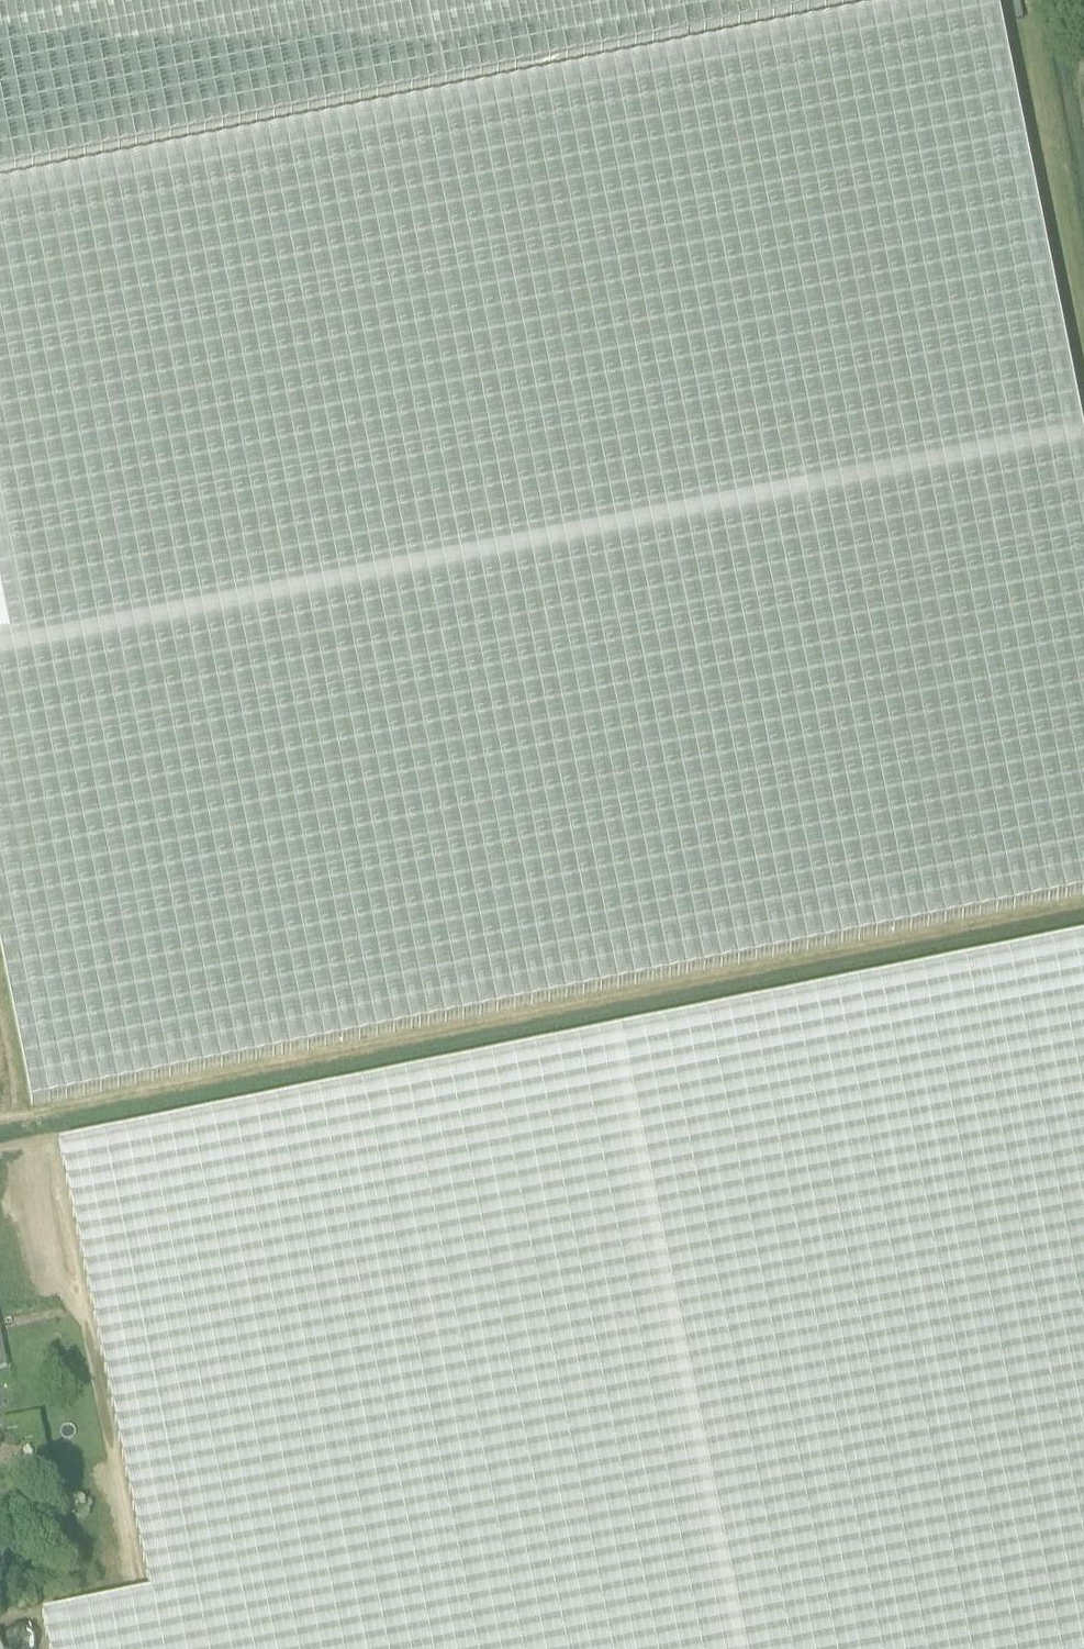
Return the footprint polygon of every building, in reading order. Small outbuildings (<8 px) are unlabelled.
[(31,1105),(1083,894),(1083,438),(996,0),(925,0),(0,185),(0,949),(31,1105)] [(864,0),(0,0),(0,173),(864,0)] [(60,1146),(151,1593),(44,1615),(51,1648),(1083,1648),(1083,940),(60,1146)] [(52,1547),(62,1544),(59,1532),(49,1534),(52,1547)]
